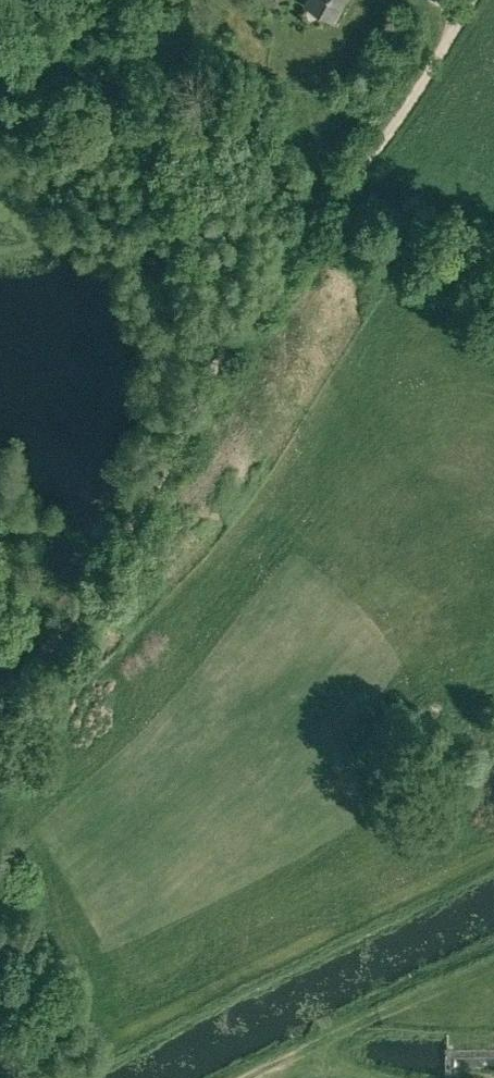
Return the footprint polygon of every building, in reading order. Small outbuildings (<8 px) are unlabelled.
[(333,21),(345,0),(308,0),(305,5),(333,21)]
